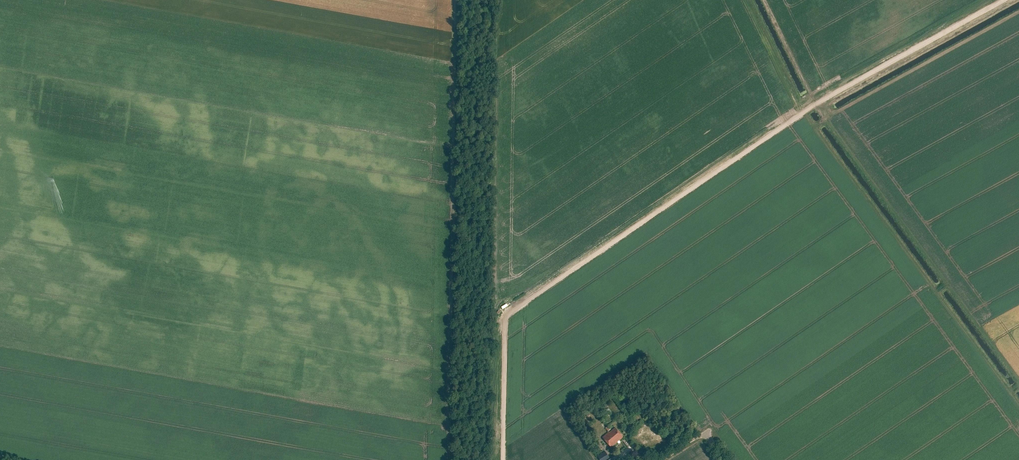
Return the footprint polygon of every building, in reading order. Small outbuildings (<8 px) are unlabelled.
[(609,432),(603,437),(611,447),(623,437),(615,428),(609,432)] [(600,459),(614,459),(612,457),(610,459),(605,451),(598,455),(600,459)]
